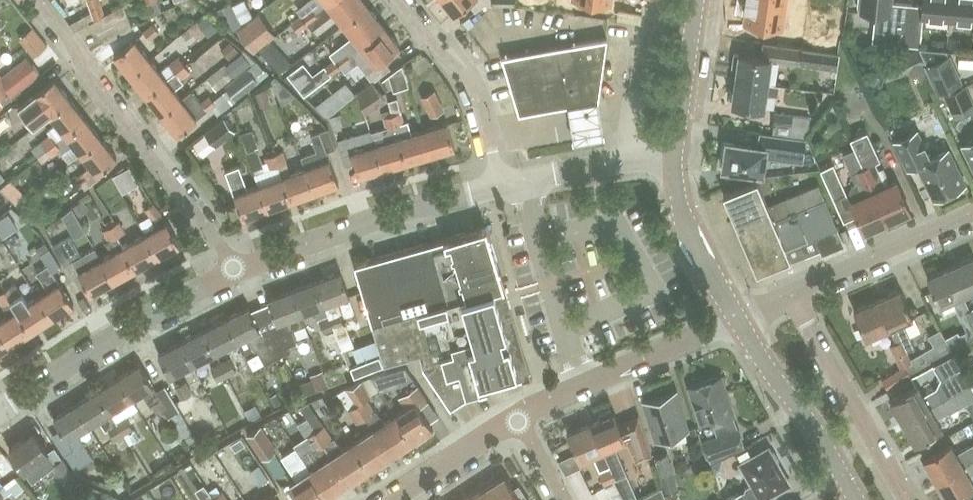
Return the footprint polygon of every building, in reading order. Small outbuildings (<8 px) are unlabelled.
[(100,0),(88,0),(95,19),(89,22),(97,32),(127,16),(123,4),(105,14),(100,0)] [(294,24),(326,0),(308,0),(305,2),(309,6),(291,20),(294,24)] [(365,0),(326,0),(294,24),(298,29),(307,22),(312,28),(334,10),(343,22),(367,3),(365,0)] [(454,12),(470,0),(444,0),(454,12)] [(744,21),(784,27),(788,3),(766,0),(747,0),(744,21)] [(802,9),(813,11),(814,0),(803,0),(802,9)] [(845,11),(846,0),(838,0),(837,10),(845,11)] [(903,43),(907,1),(899,0),(858,0),(858,4),(861,5),(861,9),(875,10),(872,40),(903,43)] [(907,1),(903,43),(920,44),(923,15),(950,17),(951,0),(923,0),(923,2),(907,1)] [(950,17),(972,19),(972,0),(951,0),(950,17)] [(230,3),(216,9),(222,21),(226,19),(230,28),(240,24),(230,3)] [(343,22),(360,43),(385,25),(367,3),(343,22)] [(845,11),(837,10),(835,22),(843,23),(845,11)] [(273,34),(255,12),(236,27),(254,49),(273,34)] [(127,16),(97,32),(104,42),(131,27),(127,16)] [(150,39),(160,31),(153,23),(144,30),(150,39)] [(385,25),(360,43),(348,53),(345,48),(335,56),(342,64),(349,58),(353,63),(357,59),(366,71),(376,63),(400,44),(385,25)] [(598,97),(607,35),(502,54),(519,111),(598,97)] [(112,53),(129,73),(149,57),(133,37),(112,53)] [(236,40),(196,65),(204,78),(244,53),(236,40)] [(768,82),(771,59),(800,64),(801,61),(837,67),(839,53),(810,48),(803,47),(778,43),(776,58),(734,51),(732,64),(737,65),(735,77),(768,82)] [(924,58),(919,46),(886,60),(892,75),(911,67),(910,64),(924,58)] [(950,53),(928,63),(939,89),(961,79),(950,53)] [(27,54),(1,74),(11,95),(41,71),(27,54)] [(159,70),(149,57),(129,73),(144,93),(184,61),(179,55),(159,70)] [(342,64),(335,56),(325,64),(331,72),(342,64)] [(144,93),(160,113),(181,97),(173,87),(183,79),(180,76),(190,68),(184,61),(144,93)] [(249,61),(235,72),(231,67),(221,74),(232,89),(256,71),(249,61)] [(308,61),(292,73),(306,92),(322,79),(315,71),(308,61)] [(0,72),(0,95),(9,91),(0,72)] [(242,100),(266,83),(258,72),(234,89),(242,100)] [(49,111),(69,95),(53,76),(18,104),(33,124),(49,112),(49,111)] [(768,82),(735,77),(731,102),(764,107),(766,92),(778,94),(779,84),(768,82)] [(389,99),(373,80),(359,91),(366,114),(389,99)] [(944,94),(954,117),(972,109),(972,103),(965,85),(944,94)] [(328,114),(345,98),(335,88),(318,104),(328,114)] [(191,89),(181,97),(160,113),(176,133),(196,117),(196,116),(215,101),(209,94),(201,101),(191,89)] [(435,89),(423,94),(421,96),(430,115),(445,108),(435,89)] [(55,139),(65,132),(85,116),(69,95),(49,111),(49,112),(56,121),(46,129),(48,132),(40,139),(40,140),(35,143),(40,150),(45,146),(55,139)] [(598,107),(567,112),(573,150),(604,145),(598,107)] [(400,109),(392,112),(406,160),(430,153),(423,128),(412,131),(408,118),(404,120),(400,109)] [(774,133),(805,138),(807,138),(810,116),(793,114),(793,113),(776,110),(774,123),(775,123),(774,133)] [(313,112),(300,121),(307,132),(320,124),(313,112)] [(337,112),(328,114),(332,125),(333,128),(341,126),(337,112)] [(386,139),(375,142),(382,167),(406,160),(392,112),(384,115),(387,125),(383,126),(386,139)] [(99,135),(100,134),(85,116),(65,132),(55,139),(45,146),(51,154),(59,148),(62,152),(74,143),(80,151),(99,135)] [(447,121),(423,128),(430,153),(455,145),(447,121)] [(251,127),(239,131),(246,151),(255,148),(254,146),(257,145),(251,127)] [(935,197),(966,182),(949,146),(930,155),(916,127),(894,138),(908,167),(917,162),(935,197)] [(306,166),(315,189),(338,181),(319,129),(310,132),(316,149),(301,154),(306,166)] [(805,138),(774,133),(760,130),(757,144),(724,139),(722,155),(725,156),(724,166),(762,172),(765,155),(802,161),(805,138)] [(863,167),(887,219),(911,209),(897,179),(886,184),(876,161),(880,160),(866,130),(850,138),(863,167)] [(99,135),(80,151),(91,165),(80,173),(89,185),(101,175),(97,171),(117,156),(100,134),(99,135)] [(962,143),(972,165),(972,137),(962,143)] [(382,167),(375,142),(351,149),(358,174),(382,167)] [(247,152),(254,172),(260,169),(265,168),(258,148),(247,152)] [(274,153),(278,165),(282,175),(291,198),(315,189),(306,166),(291,172),(282,150),(274,153)] [(278,165),(274,153),(264,156),(269,168),(278,165)] [(847,192),(834,163),(820,168),(833,198),(847,192)] [(267,207),(258,184),(248,187),(239,164),(225,169),(234,193),(235,193),(243,216),(267,207)] [(887,219),(863,167),(851,172),(856,183),(853,185),(850,189),(854,198),(850,200),(864,230),(887,219)] [(267,207),(283,201),(291,198),(282,175),(258,184),(267,207)] [(788,248),(837,228),(819,182),(768,203),(758,177),(724,191),(735,218),(737,217),(758,268),(790,255),(788,248)] [(21,207),(31,196),(16,181),(5,191),(21,207)] [(161,211),(153,202),(145,208),(153,218),(161,211)] [(112,225),(117,235),(126,231),(120,220),(112,225)] [(167,220),(145,232),(157,255),(180,242),(167,220)] [(117,235),(112,225),(103,229),(108,239),(106,241),(112,251),(101,257),(114,279),(135,267),(123,245),(117,235)] [(477,393),(491,389),(530,377),(486,225),(384,254),(356,262),(384,366),(419,356),(422,368),(450,409),(477,393)] [(145,232),(123,245),(135,267),(157,255),(145,232)] [(78,269),(91,292),(114,279),(101,257),(95,246),(82,254),(76,243),(68,248),(63,239),(54,245),(65,263),(74,258),(80,269),(78,269)] [(50,247),(41,253),(48,265),(37,271),(48,289),(38,295),(52,316),(74,302),(60,280),(59,281),(53,272),(61,267),(50,247)] [(950,265),(963,294),(972,289),(972,255),(950,265)] [(939,304),(963,294),(950,265),(927,275),(939,304)] [(316,280),(325,303),(329,315),(334,328),(343,325),(338,312),(341,311),(337,299),(350,295),(340,271),(316,280)] [(325,303),(316,280),(291,289),(300,312),(325,303)] [(11,298),(17,308),(31,329),(52,316),(38,295),(28,301),(15,281),(4,288),(10,297),(11,298)] [(901,366),(912,361),(907,351),(915,347),(904,321),(913,316),(900,287),(877,298),(890,327),(889,327),(896,341),(890,344),(901,366)] [(4,288),(0,291),(0,297),(4,303),(11,298),(10,297),(4,288)] [(300,312),(291,289),(268,297),(279,327),(273,331),(283,353),(290,349),(288,344),(297,341),(293,329),(304,325),(300,312)] [(890,327),(877,298),(853,308),(866,337),(889,327),(890,327)] [(283,353),(273,331),(264,335),(249,305),(225,317),(237,340),(243,352),(254,346),(255,348),(258,347),(266,362),(281,354),(283,353)] [(964,311),(969,321),(972,320),(972,307),(964,311)] [(11,343),(31,329),(17,308),(0,320),(0,327),(11,343)] [(334,328),(329,315),(319,319),(323,332),(334,328)] [(237,340),(225,317),(204,328),(216,351),(237,340)] [(941,328),(952,349),(963,342),(951,322),(941,328)] [(0,327),(0,350),(11,343),(0,327)] [(216,351),(204,328),(181,340),(192,363),(216,351)] [(941,355),(952,349),(941,328),(929,334),(941,355)] [(192,363),(181,340),(158,352),(169,374),(192,363)] [(937,386),(923,394),(917,383),(890,398),(903,420),(930,405),(944,397),(970,382),(952,351),(934,362),(942,376),(937,386)] [(228,374),(238,369),(231,356),(221,361),(228,374)] [(228,374),(221,361),(211,365),(219,379),(228,374)] [(140,362),(119,376),(132,397),(142,391),(151,405),(152,405),(157,413),(167,407),(153,384),(154,383),(140,362)] [(905,365),(882,378),(889,389),(912,375),(905,365)] [(405,366),(393,369),(402,383),(413,376),(405,366)] [(733,413),(735,412),(722,374),(689,385),(702,423),(712,420),(717,434),(702,440),(708,457),(744,445),(733,413)] [(97,389),(110,411),(132,397),(119,376),(97,389)] [(358,402),(366,415),(375,409),(367,396),(370,394),(360,379),(346,384),(358,402)] [(175,386),(181,398),(192,393),(186,381),(175,386)] [(950,408),(972,395),(972,384),(971,381),(970,382),(944,397),(949,407),(950,408)] [(426,398),(416,383),(399,395),(407,408),(395,415),(410,439),(412,438),(415,442),(425,435),(422,431),(432,425),(418,403),(426,398)] [(117,421),(110,411),(97,389),(76,403),(89,424),(99,418),(106,429),(108,427),(115,439),(116,438),(122,446),(130,441),(124,433),(117,421)] [(656,438),(689,428),(677,389),(644,400),(656,438)] [(930,405),(903,420),(916,443),(943,427),(935,415),(949,407),(944,397),(930,405)] [(366,415),(358,402),(348,408),(357,421),(366,415)] [(77,432),(89,424),(76,403),(54,417),(74,449),(67,453),(76,468),(93,457),(77,432)] [(615,443),(625,438),(636,459),(652,453),(639,412),(619,421),(614,410),(612,411),(610,407),(599,412),(600,416),(591,421),(618,477),(628,472),(615,443)] [(374,428),(390,452),(410,439),(395,415),(374,428)] [(117,421),(124,433),(133,427),(126,416),(117,421)] [(613,467),(591,421),(567,432),(580,460),(593,454),(601,472),(600,472),(605,483),(618,477),(613,467)] [(261,422),(247,431),(262,454),(276,446),(261,422)] [(342,448),(334,435),(333,436),(324,423),(315,429),(324,442),(323,443),(331,455),(332,455),(348,479),(369,466),(353,441),(342,448)] [(369,466),(390,452),(374,428),(353,441),(369,466)] [(315,449),(323,443),(324,442),(315,429),(306,435),(315,449)] [(53,465),(63,481),(73,474),(63,458),(56,462),(34,431),(9,448),(25,468),(34,480),(53,465)] [(241,437),(232,443),(236,449),(245,443),(241,437)] [(937,480),(960,466),(972,458),(972,443),(957,452),(951,442),(924,457),(937,480)] [(311,468),(296,445),(281,454),(296,477),(289,482),(301,499),(316,499),(328,493),(311,468)] [(769,446),(741,462),(753,482),(746,486),(746,491),(724,498),(725,499),(761,499),(790,482),(777,460),(779,459),(780,458),(775,450),(773,449),(771,450),(769,446)] [(666,492),(679,487),(667,452),(655,456),(666,492)] [(2,453),(0,455),(0,474),(4,479),(15,472),(2,453)] [(328,493),(348,479),(332,455),(331,455),(311,468),(328,493)] [(972,488),(972,481),(969,474),(972,472),(972,458),(960,466),(937,480),(948,499),(952,499),(972,488)] [(135,468),(124,475),(130,484),(141,477),(135,468)] [(15,493),(25,486),(15,474),(6,481),(15,493)] [(483,488),(491,499),(530,499),(518,483),(512,487),(504,474),(483,488)] [(596,490),(602,499),(625,499),(614,480),(596,490)] [(667,498),(663,485),(638,499),(664,499),(667,498)] [(465,499),(491,499),(483,488),(465,499)] [(213,496),(216,499),(229,499),(222,490),(213,496)]
